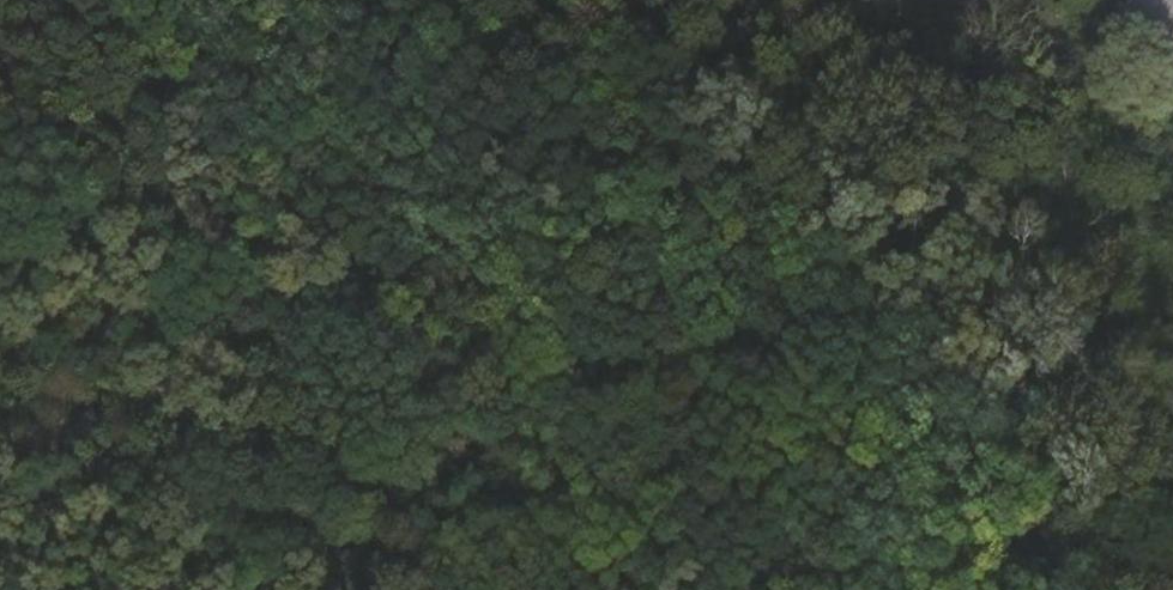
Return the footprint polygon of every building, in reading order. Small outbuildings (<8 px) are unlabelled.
[(1112,25),(1172,55),(1172,0),(1124,0),(1112,25)]
